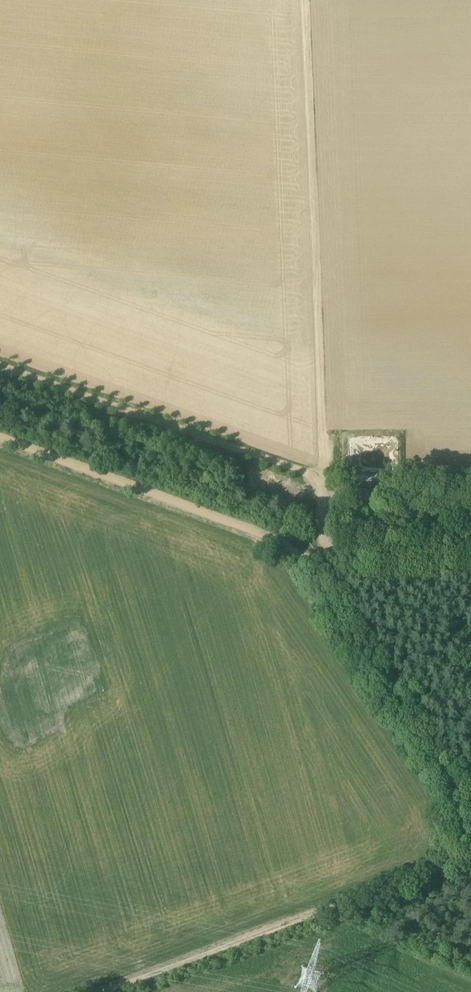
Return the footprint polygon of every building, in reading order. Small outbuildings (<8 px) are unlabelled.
[(356,480),(379,479),(378,466),(370,466),(370,452),(355,452),(356,480)]
